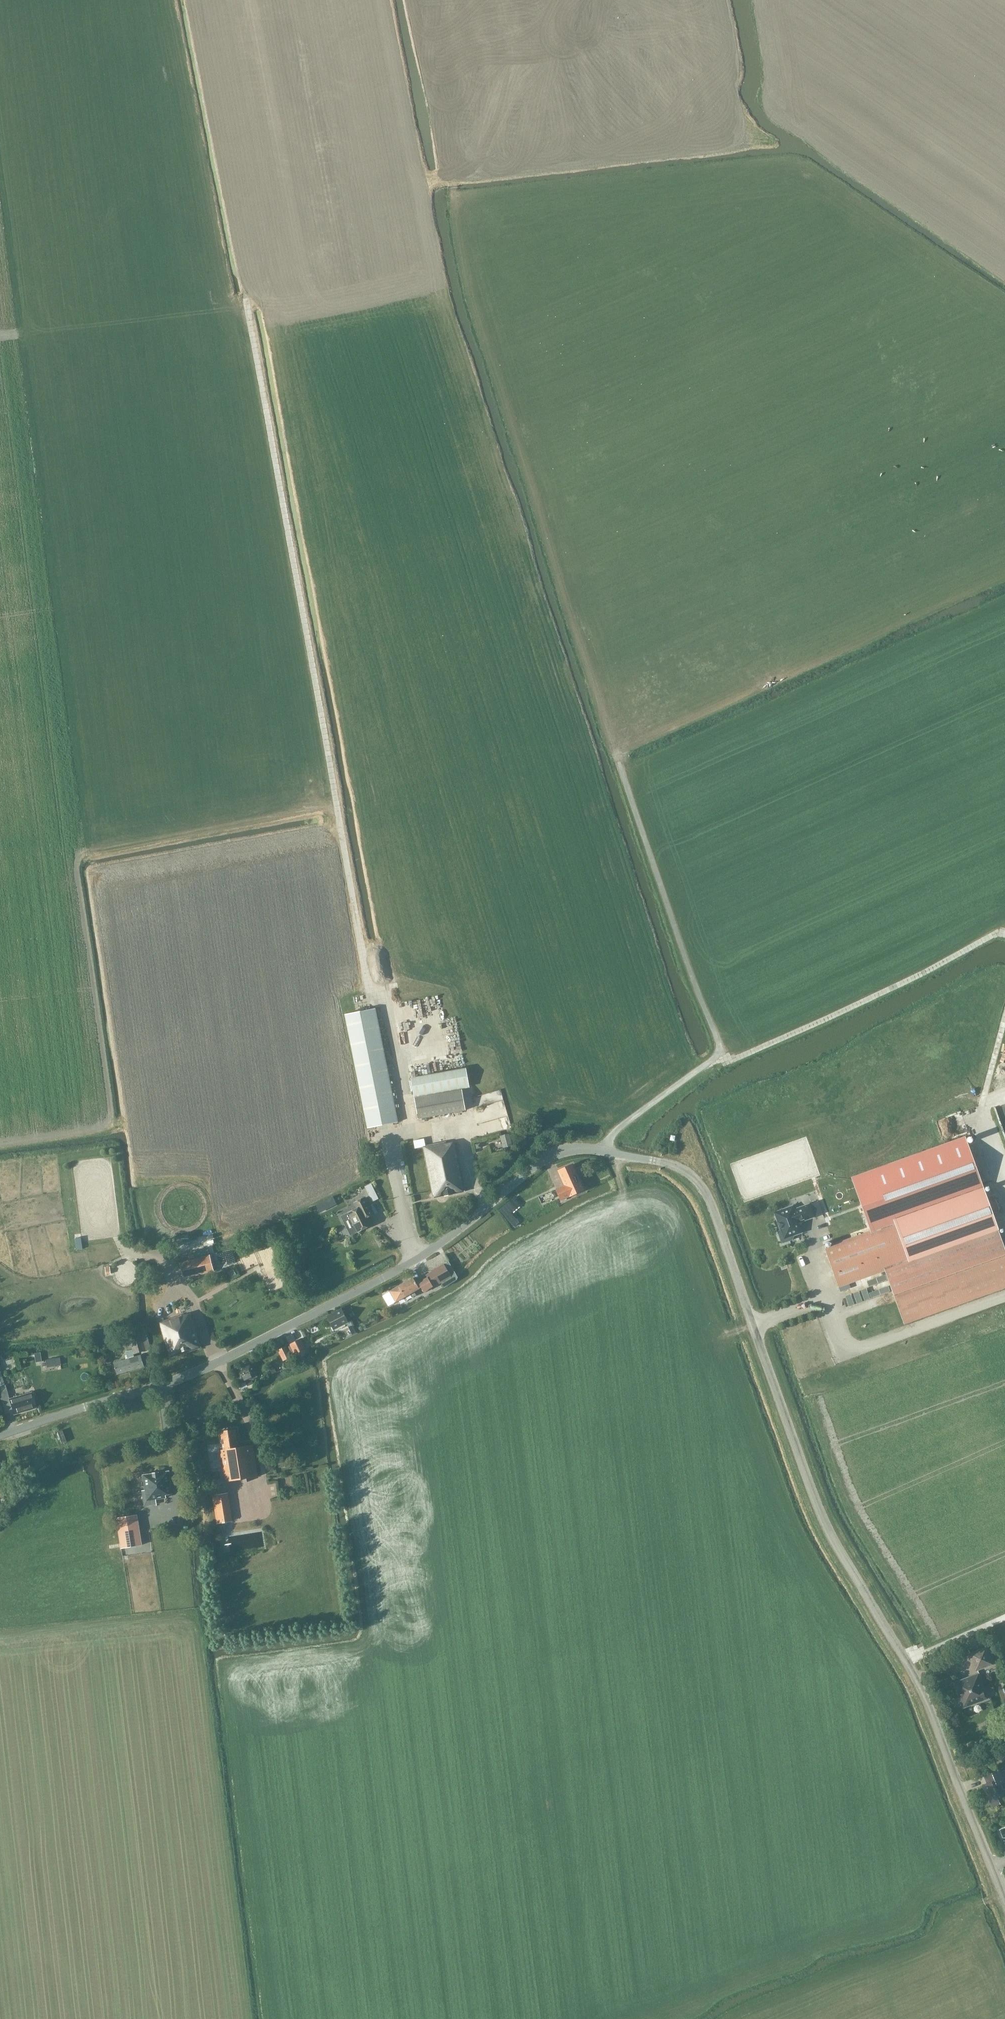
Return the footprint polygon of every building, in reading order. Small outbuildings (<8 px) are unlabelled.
[(403,993),(401,985),(394,987),(397,995),(403,993)] [(368,1128),(398,1122),(375,1008),(345,1014),(368,1128)] [(414,1094),(469,1084),(466,1068),(411,1078),(414,1094)] [(418,1118),(466,1110),(462,1088),(414,1097),(418,1118)] [(472,1103),(500,1100),(499,1091),(471,1094),(472,1103)] [(539,1131),(553,1129),(551,1120),(538,1123),(539,1131)] [(504,1147),(512,1145),(509,1134),(501,1136),(504,1147)] [(433,1197),(465,1192),(455,1142),(447,1144),(446,1142),(426,1146),(425,1139),(414,1140),(415,1148),(423,1147),(433,1197)] [(966,1139),(852,1179),(871,1233),(825,1249),(838,1286),(884,1269),(904,1323),(1004,1286),(1004,1248),(966,1139)] [(556,1189),(561,1200),(575,1193),(574,1190),(582,1186),(573,1165),(559,1171),(557,1172),(562,1182),(563,1181),(565,1185),(556,1189)] [(373,1215),(371,1210),(365,1197),(354,1203),(357,1208),(349,1213),(358,1232),(371,1225),(368,1217),(373,1215)] [(321,1202),(317,1204),(321,1212),(325,1209),(321,1202)] [(784,1242),(792,1239),(793,1237),(792,1235),(801,1232),(799,1226),(801,1221),(814,1217),(809,1204),(794,1210),(793,1207),(775,1213),(781,1228),(779,1233),(782,1241),(784,1242)] [(506,1207),(504,1209),(508,1214),(505,1217),(510,1222),(515,1218),(511,1212),(506,1207)] [(258,1265),(271,1263),(268,1244),(255,1245),(258,1265)] [(210,1254),(179,1262),(184,1279),(214,1271),(210,1254)] [(424,1292),(451,1276),(444,1264),(432,1271),(426,1275),(428,1278),(417,1284),(413,1277),(399,1286),(390,1291),(396,1302),(405,1297),(411,1293),(413,1297),(416,1295),(414,1291),(421,1287),(424,1292)] [(302,1297),(313,1294),(311,1288),(300,1291),(302,1297)] [(170,1358),(201,1348),(190,1314),(189,1314),(189,1313),(173,1318),(167,1298),(153,1303),(170,1358)] [(345,1315),(342,1316),(339,1310),(327,1316),(334,1329),(349,1322),(345,1315)] [(141,1355),(134,1357),(134,1354),(151,1349),(146,1332),(129,1337),(125,1338),(127,1346),(131,1345),(132,1350),(125,1351),(126,1355),(125,1355),(125,1359),(113,1363),(117,1375),(144,1367),(141,1355)] [(296,1358),(308,1352),(301,1338),(289,1344),(296,1358)] [(278,1350),(283,1361),(291,1357),(286,1346),(278,1350)] [(44,1357),(44,1366),(58,1366),(58,1357),(44,1357)] [(251,1379),(257,1376),(251,1361),(234,1369),(241,1384),(245,1382),(248,1390),(255,1387),(251,1379)] [(9,1388),(27,1380),(21,1364),(2,1372),(9,1388)] [(0,1372),(0,1393),(5,1411),(11,1409),(13,1415),(36,1408),(31,1392),(9,1399),(5,1385),(4,1385),(0,1372)] [(226,1481),(258,1476),(253,1444),(239,1447),(236,1429),(221,1431),(224,1449),(221,1450),(224,1471),(226,1481)] [(66,1442),(62,1431),(57,1432),(61,1444),(66,1442)] [(169,1472),(169,1471),(168,1471),(144,1475),(143,1475),(143,1476),(145,1490),(142,1491),(144,1501),(167,1498),(166,1495),(172,1494),(169,1472)] [(215,1496),(219,1523),(232,1521),(228,1494),(215,1496)] [(117,1518),(122,1548),(142,1545),(137,1515),(117,1518)] [(253,1530),(231,1533),(230,1529),(229,1529),(228,1523),(217,1524),(220,1548),(255,1544),(253,1530)] [(975,1638),(965,1642),(968,1649),(978,1645),(975,1638)] [(977,1669),(993,1663),(987,1648),(971,1654),(977,1669)] [(963,1658),(961,1652),(954,1655),(956,1661),(963,1658)] [(979,1673),(953,1683),(963,1709),(989,1699),(979,1673)] [(985,1775),(988,1782),(984,1784),(986,1791),(987,1790),(993,1805),(1004,1800),(1004,1792),(1001,1782),(1004,1781),(1000,1769),(985,1775)] [(1004,1843),(1004,1829),(1004,1825),(995,1827),(1001,1845),(1004,1843)]
